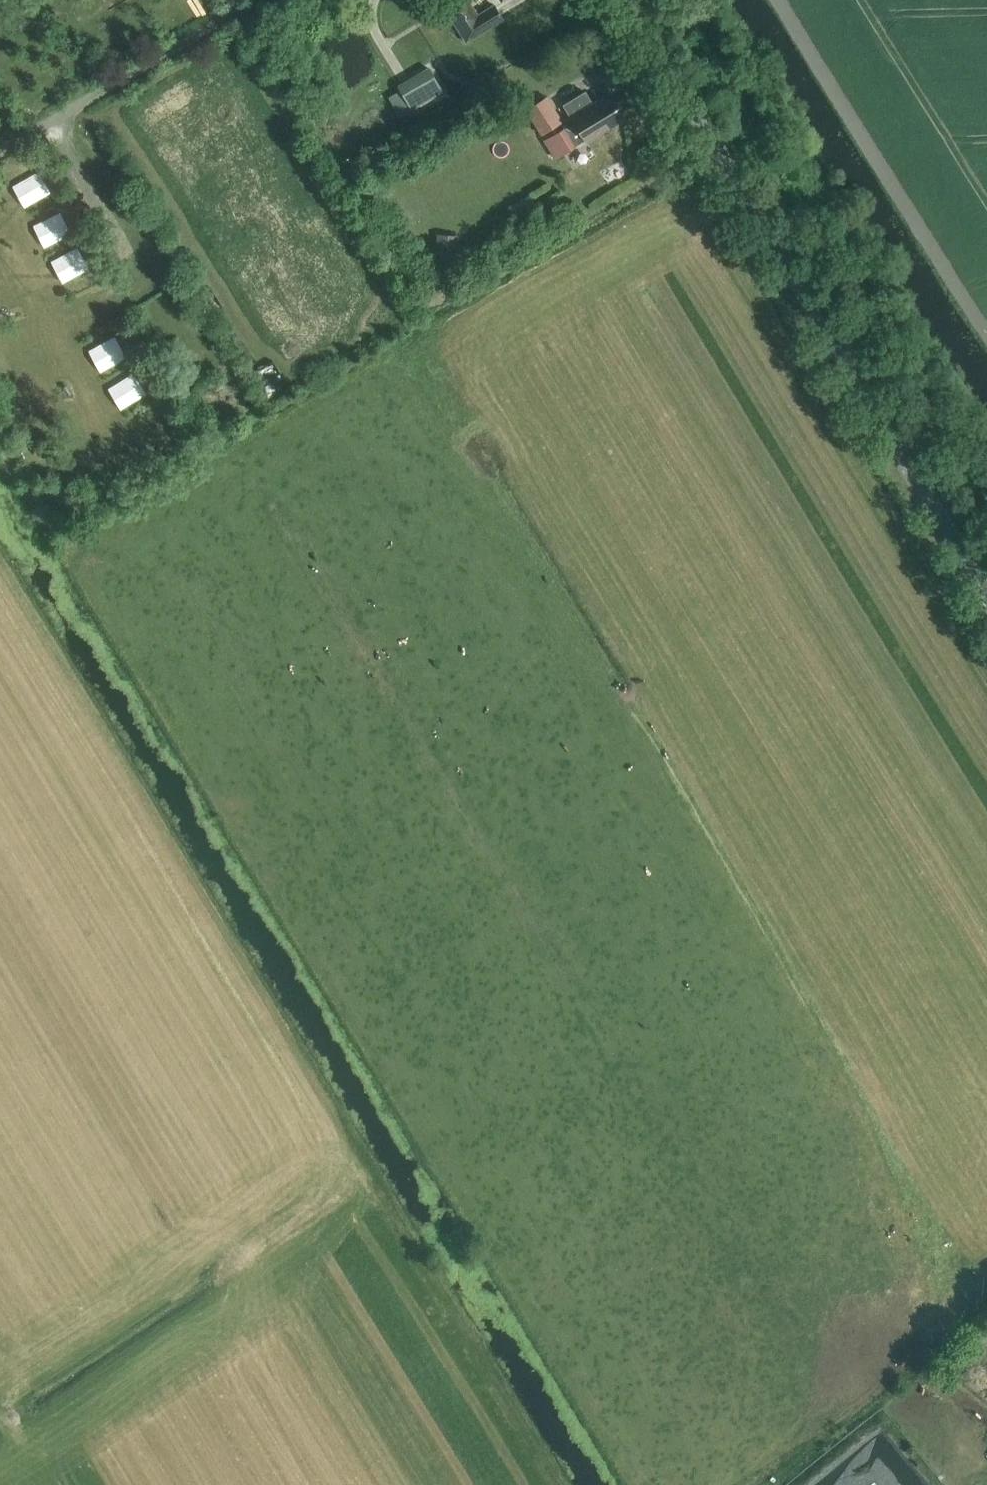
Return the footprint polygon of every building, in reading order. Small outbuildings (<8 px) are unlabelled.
[(493,5),(475,17),(466,3),(448,15),(466,43),(503,19),(493,5)] [(435,67),(398,90),(410,111),(448,89),(435,67)] [(621,120),(606,96),(590,107),(583,95),(561,108),(574,128),(565,133),(563,131),(545,142),(554,159),(574,148),(573,147),(582,142),(583,143),(621,120)] [(541,134),(563,121),(548,96),(525,110),(541,134)] [(506,208),(516,227),(540,214),(529,195),(506,208)] [(457,262),(459,236),(436,235),(435,260),(457,262)] [(830,1484),(898,1484),(884,1457),(830,1484)]
